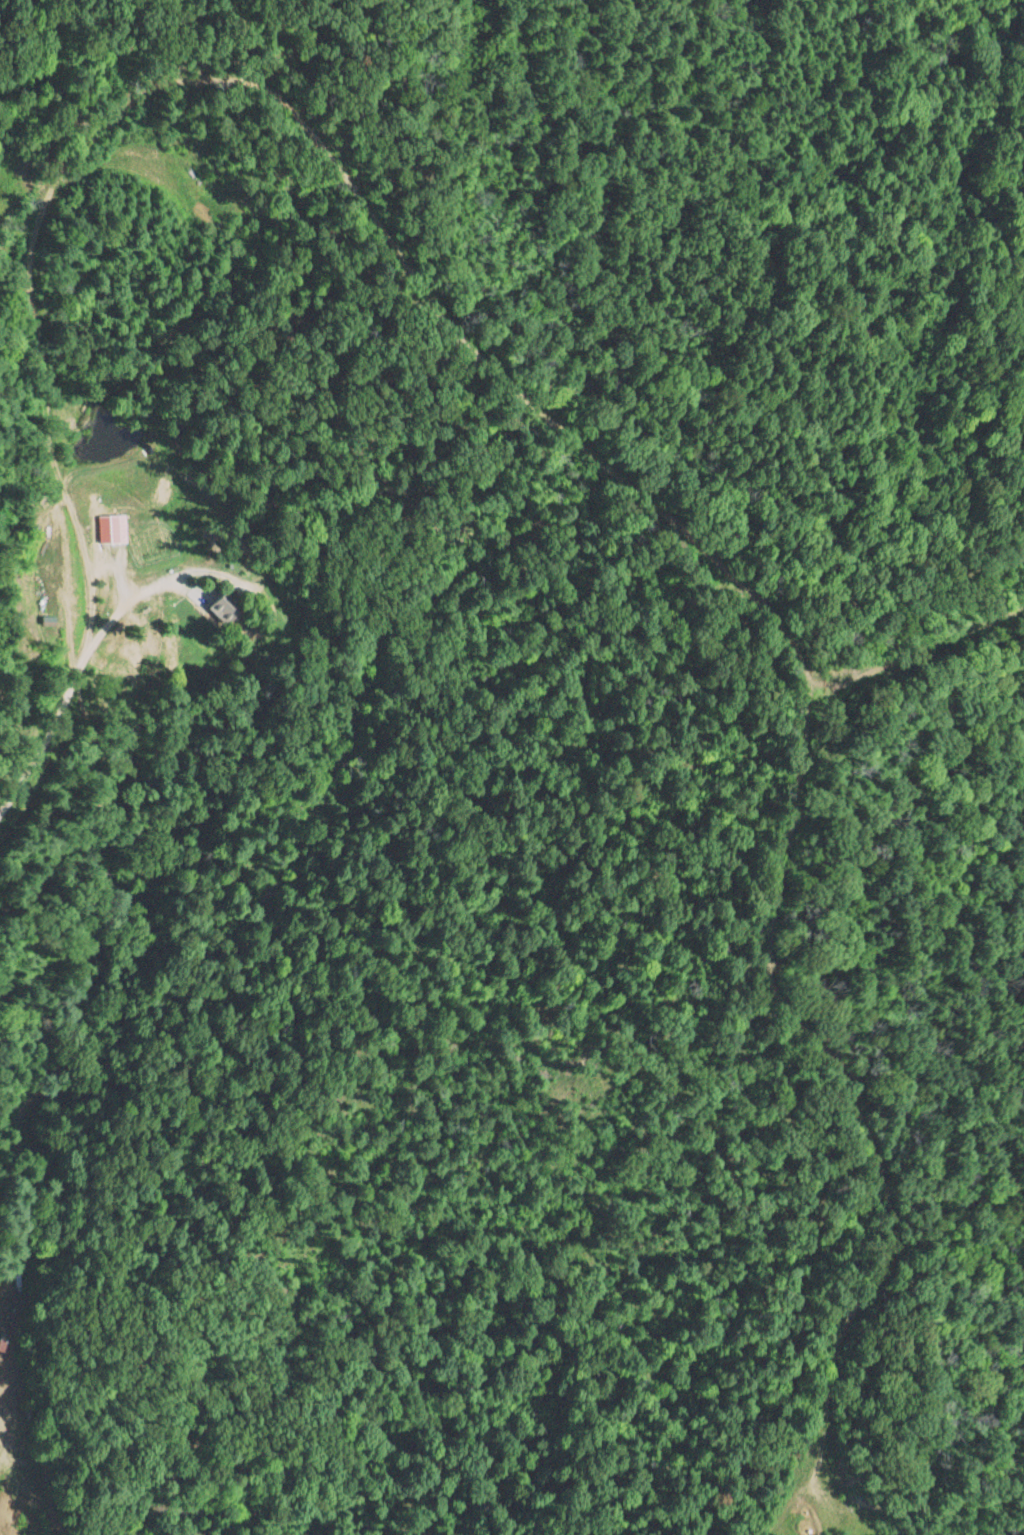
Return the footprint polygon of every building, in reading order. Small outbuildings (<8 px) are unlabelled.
[(246,608),(229,587),(207,605),(224,626),(246,608)] [(15,1313),(3,1310),(1,1321),(13,1323),(15,1313)]
